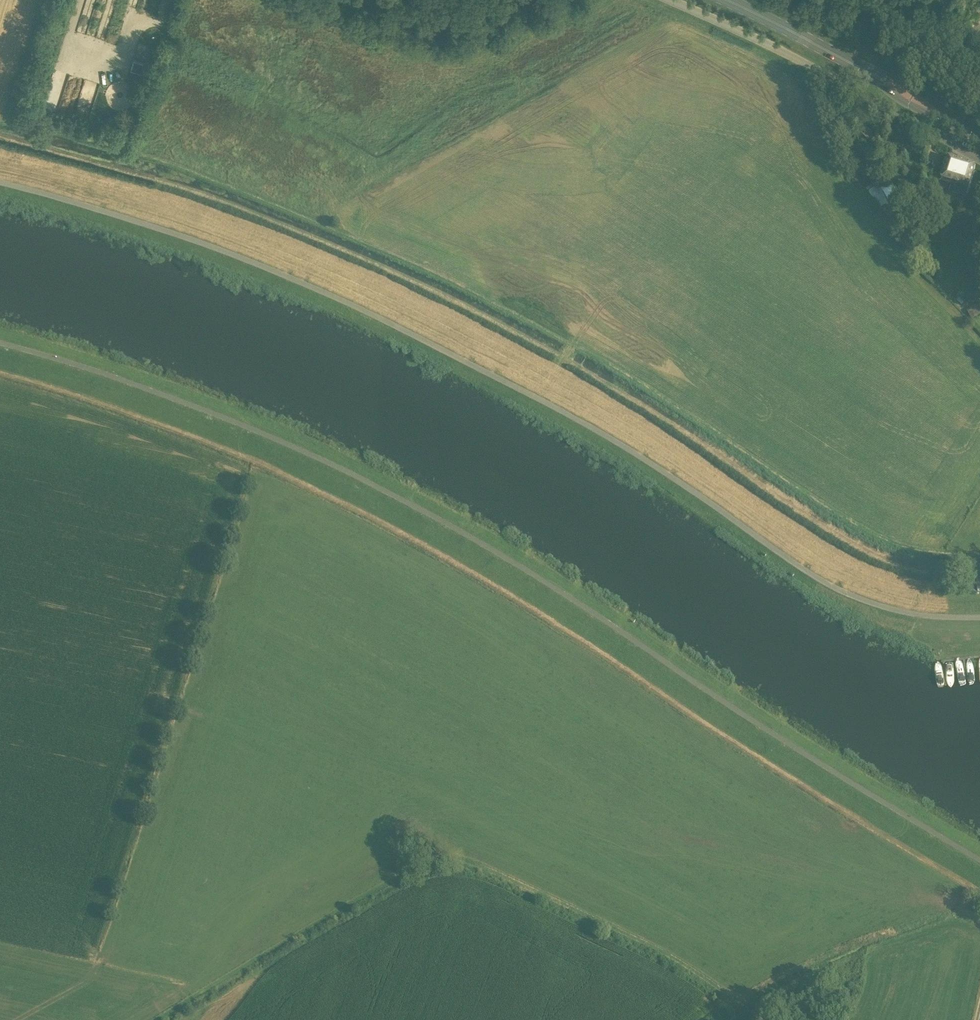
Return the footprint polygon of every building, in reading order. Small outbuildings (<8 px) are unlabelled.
[(145,74),(148,64),(134,59),(130,69),(145,74)] [(119,109),(122,109),(124,109),(126,108),(129,106),(130,105),(132,103),(133,101),(134,98),(134,96),(134,94),(134,91),(133,89),(132,87),(130,85),(128,83),(126,82),(124,81),(121,81),(119,81),(117,81),(114,82),(112,83),(110,84),(109,86),(107,88),(106,90),(106,93),(106,95),(106,98),(106,100),(107,102),(109,104),(111,106),(112,107),(115,108),(117,109),(119,109)] [(979,87),(975,85),(969,83),(967,90),(979,94),(979,87)] [(843,130),(851,112),(838,107),(834,116),(839,118),(838,122),(839,122),(837,128),(843,130)] [(868,140),(875,134),(866,125),(859,131),(868,140)] [(966,197),(969,187),(975,167),(948,158),(941,180),(951,183),(949,192),(966,197)] [(932,211),(942,178),(931,175),(923,200),(915,197),(912,211),(915,212),(914,216),(923,219),(925,212),(922,212),(923,208),(932,211)] [(871,188),(880,207),(889,202),(880,184),(871,188)] [(914,244),(910,255),(918,258),(922,246),(914,244)] [(979,314),(979,304),(967,312),(972,319),(979,314)]
